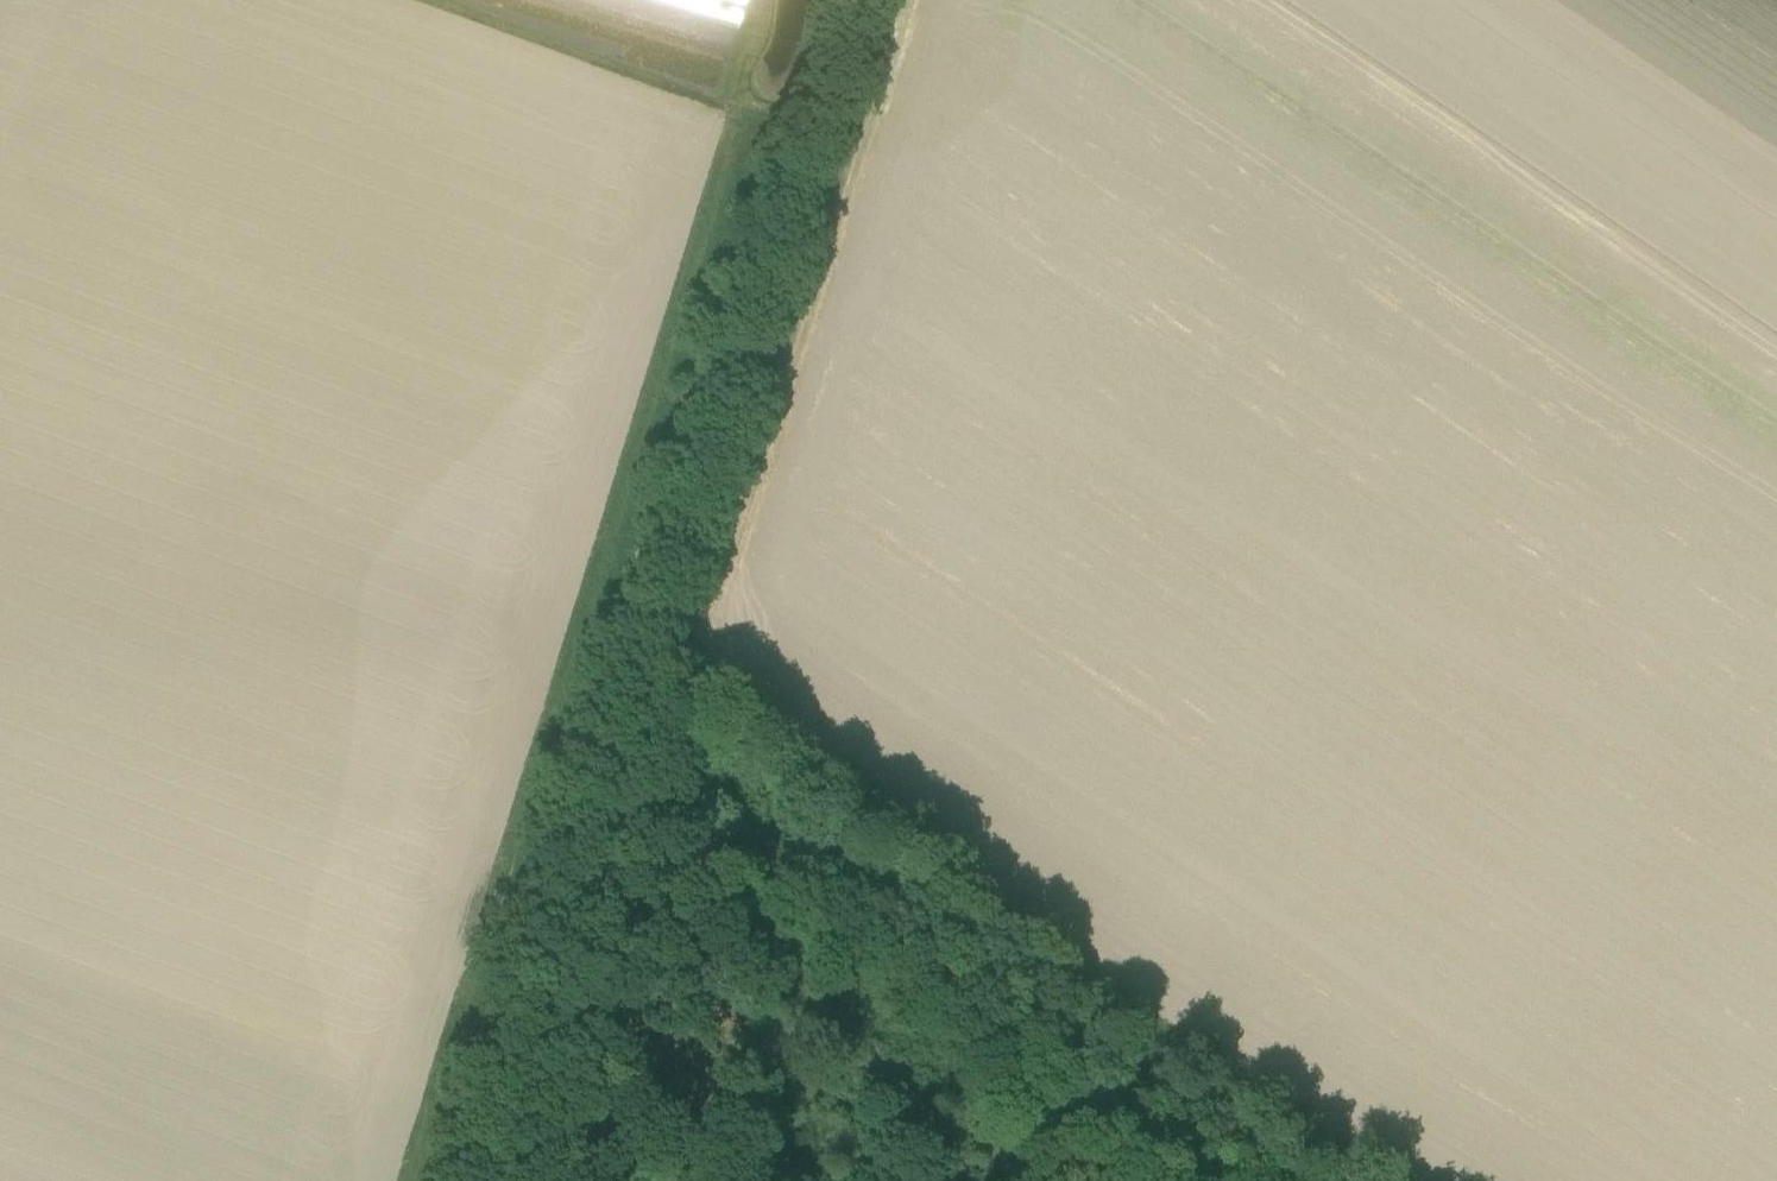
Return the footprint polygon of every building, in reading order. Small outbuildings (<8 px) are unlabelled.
[(736,29),(745,0),(640,0),(736,29)]
